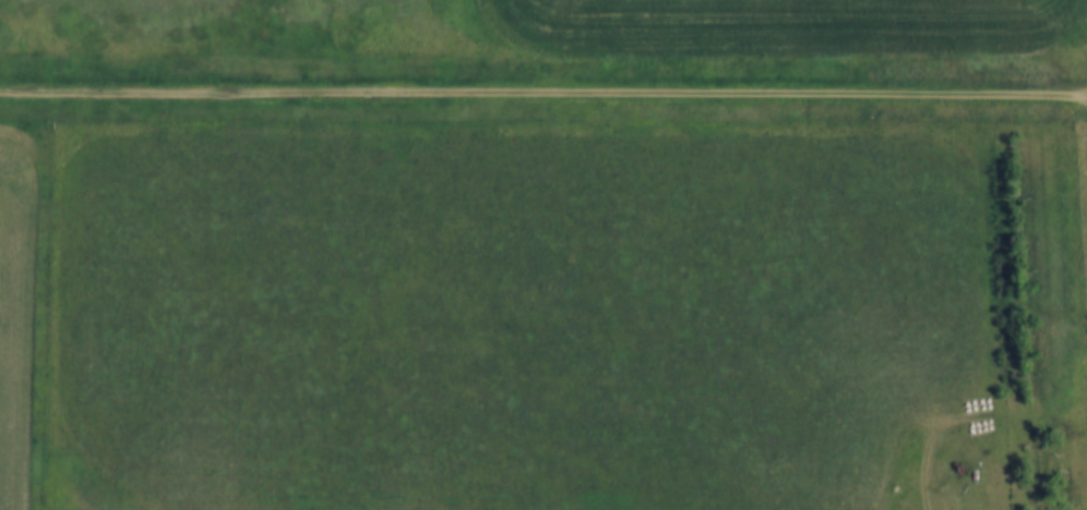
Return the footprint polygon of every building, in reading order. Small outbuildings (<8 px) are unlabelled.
[(569,355),(568,345),(544,348),(545,359),(569,355)]
